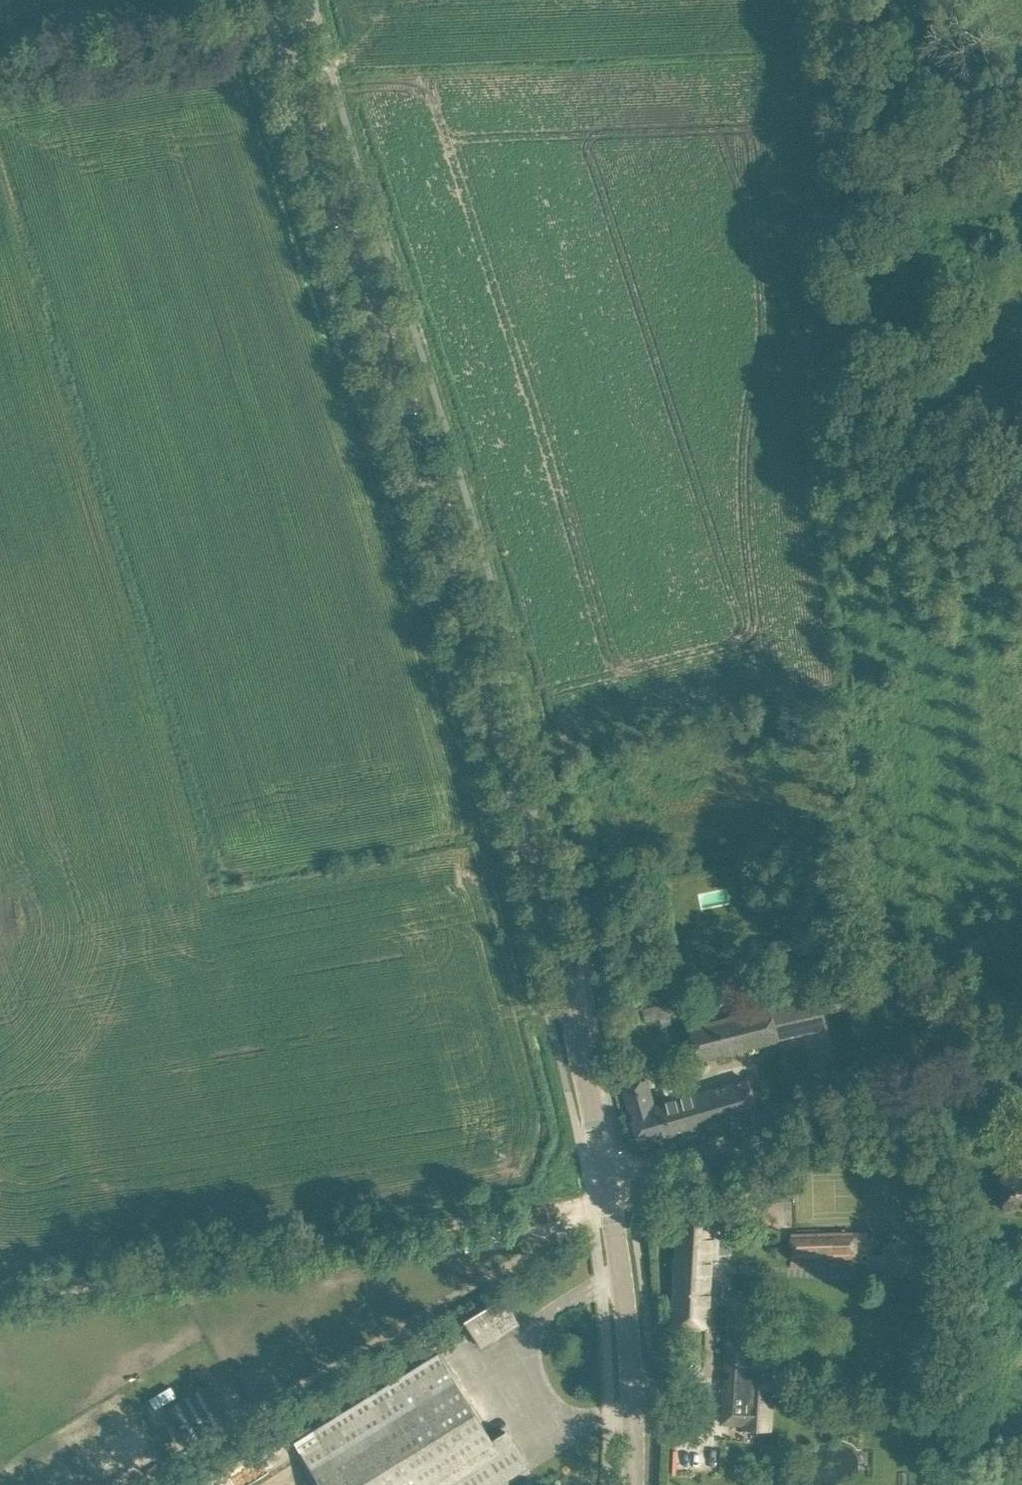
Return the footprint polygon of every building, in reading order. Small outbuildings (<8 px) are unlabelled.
[(828,1026),(820,993),(689,1027),(697,1059),(828,1026)] [(646,1079),(623,1085),(639,1143),(757,1109),(748,1079),(653,1106),(646,1079)] [(1001,1174),(1004,1209),(1021,1208),(1021,1172),(1001,1174)] [(776,1191),(788,1191),(788,1175),(776,1175),(776,1191)] [(672,1324),(707,1325),(713,1213),(679,1211),(672,1324)] [(855,1230),(791,1231),(792,1255),(855,1254),(855,1230)] [(465,1320),(481,1346),(519,1323),(503,1297),(465,1320)] [(723,1420),(746,1422),(746,1414),(770,1415),(771,1397),(775,1397),(777,1369),(773,1368),(773,1354),(746,1353),(747,1341),(727,1340),(726,1368),(733,1368),(732,1378),(725,1377),(723,1420)] [(322,1484),(496,1484),(527,1466),(505,1431),(492,1439),(439,1353),(295,1441),(322,1484)] [(163,1420),(196,1403),(189,1390),(157,1407),(163,1420)] [(188,1433),(197,1448),(227,1431),(209,1401),(184,1416),(192,1430),(188,1433)]
